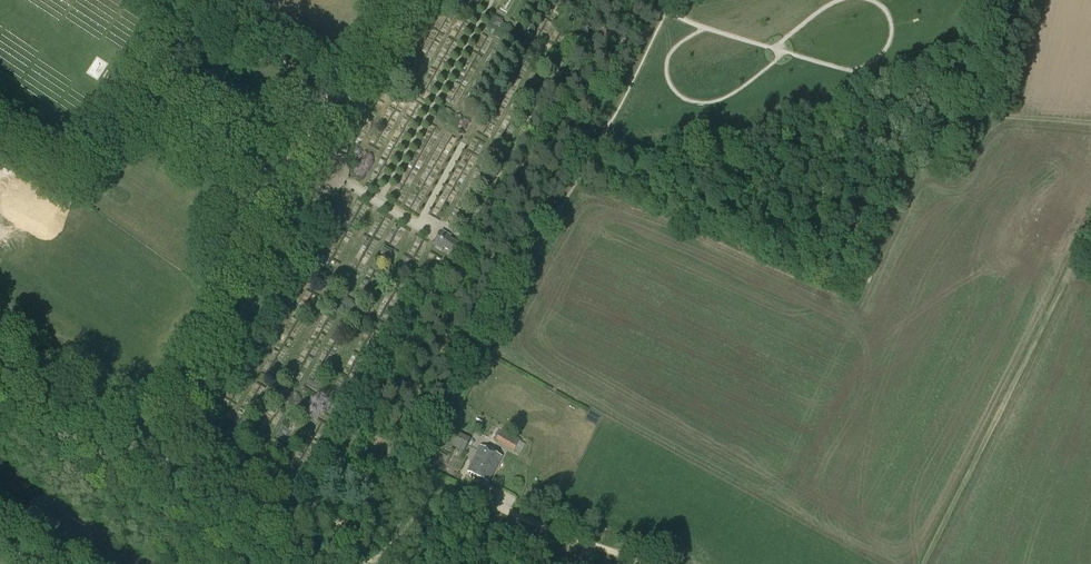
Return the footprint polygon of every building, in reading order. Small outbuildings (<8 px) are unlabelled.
[(487,35),(465,83),(476,88),(497,44),(499,44),(501,41),(487,35)] [(125,59),(134,65),(139,57),(130,51),(125,59)] [(87,72),(99,79),(109,62),(97,55),(87,72)] [(95,104),(104,110),(109,102),(100,96),(95,104)] [(450,238),(451,236),(443,231),(441,232),(434,243),(435,246),(443,251),(444,248),(455,255),(457,251),(461,253),(463,248),(460,246),(461,245),(450,238)] [(381,253),(388,258),(393,251),(385,246),(381,253)] [(470,439),(447,427),(440,439),(464,451),(470,439)] [(503,429),(498,441),(519,451),(525,438),(503,429)] [(468,472),(489,482),(502,456),(481,446),(468,472)]
